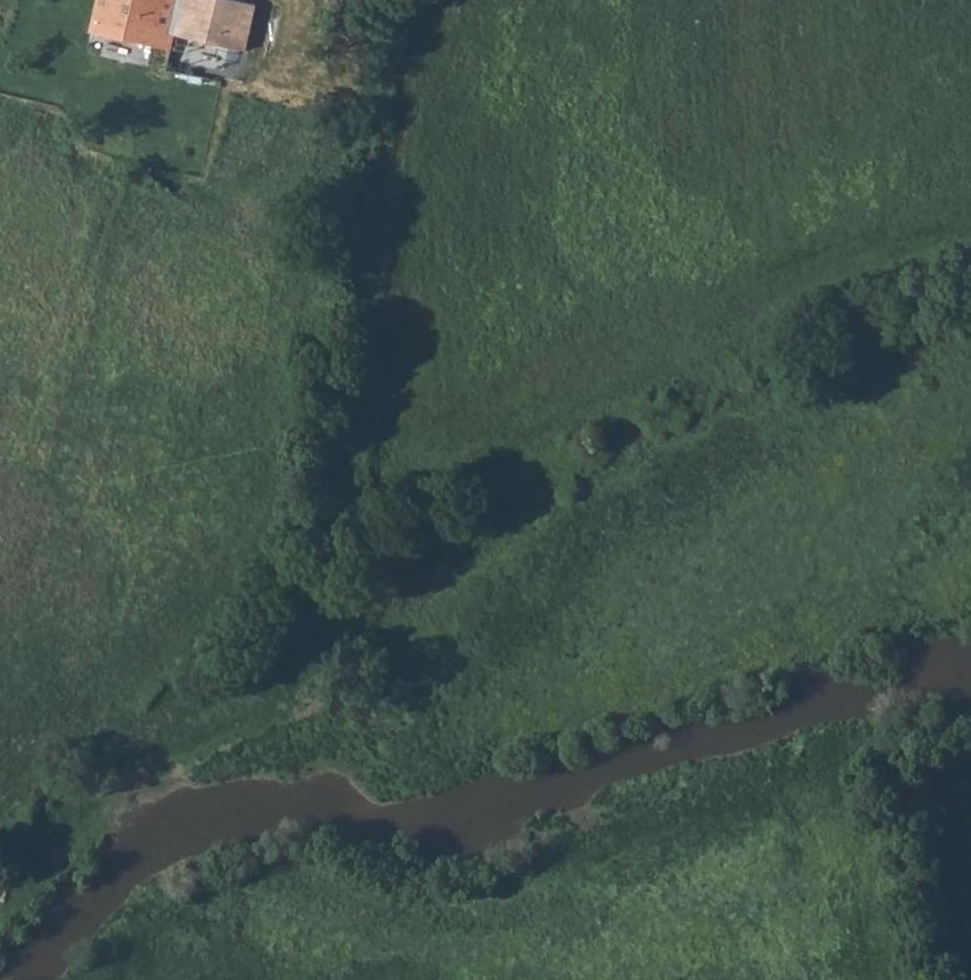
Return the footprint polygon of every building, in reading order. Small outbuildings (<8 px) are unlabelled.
[(171,51),(175,35),(179,13),(175,12),(175,0),(97,0),(90,33),(171,51)] [(175,35),(246,52),(256,6),(230,0),(175,0),(175,12),(179,13),(175,35)]
